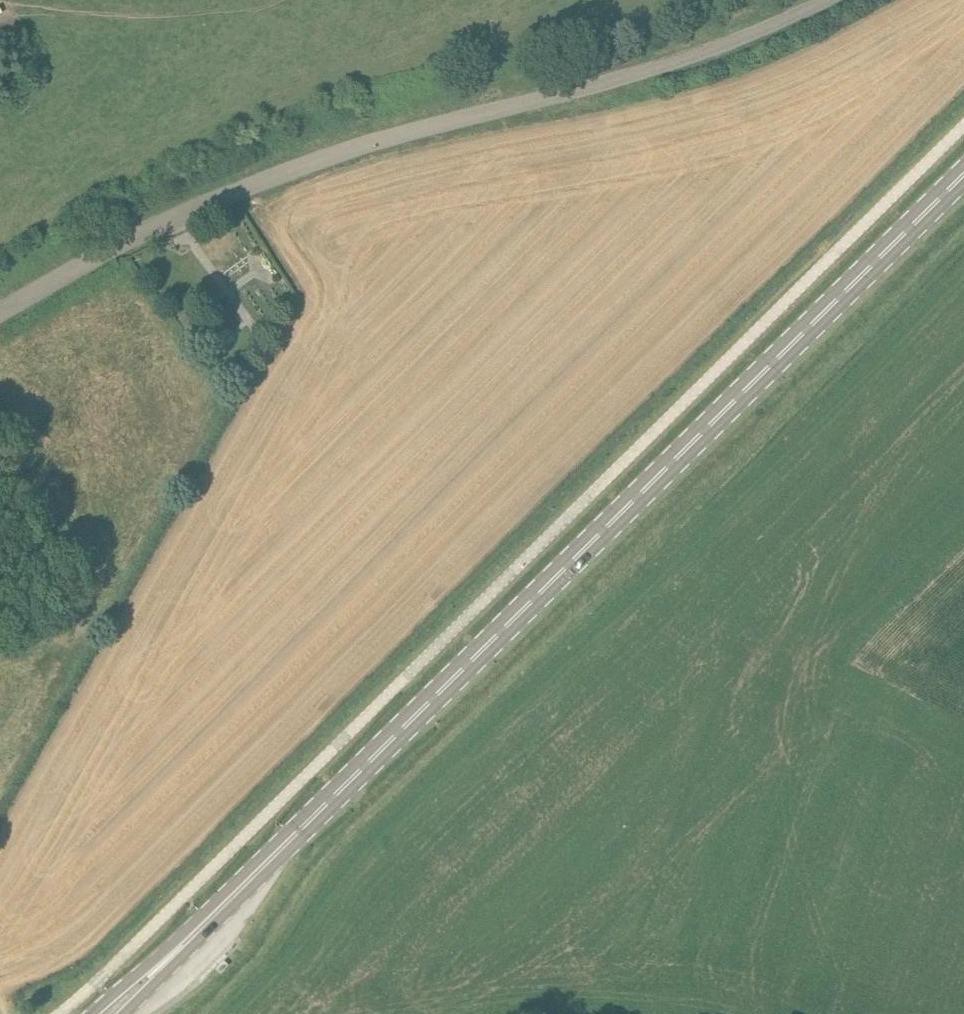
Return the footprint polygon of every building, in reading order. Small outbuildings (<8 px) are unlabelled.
[(195,327),(193,324),(188,317),(186,314),(178,320),(187,332),(195,327)]
